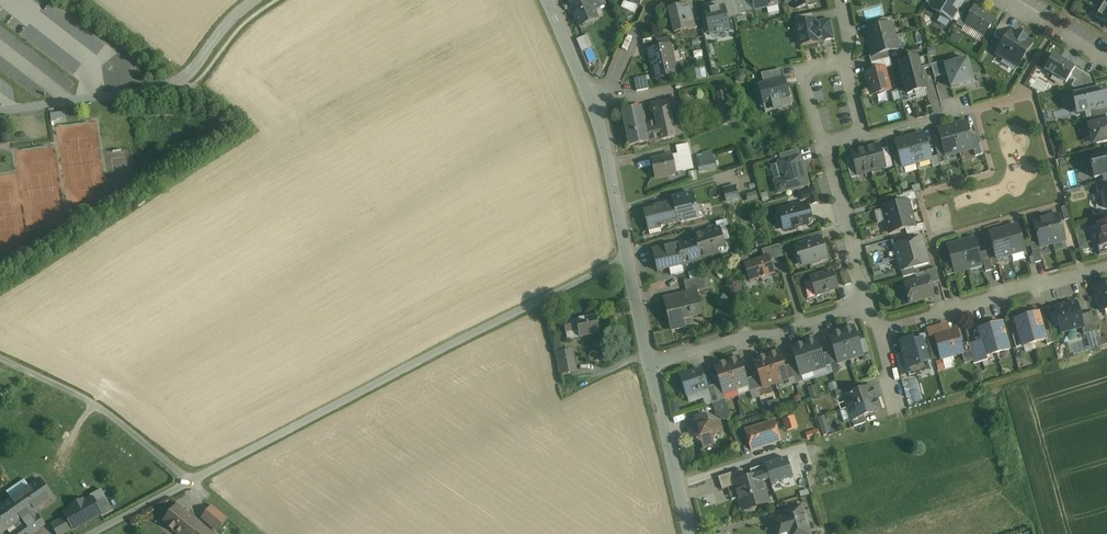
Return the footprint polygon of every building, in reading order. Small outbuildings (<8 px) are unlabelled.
[(580,26),(593,20),(591,14),(592,10),(605,5),(603,0),(568,0),(580,26)] [(725,0),(702,6),(707,29),(721,26),(722,31),(731,29),(727,12),(725,0)] [(725,0),(727,12),(733,10),(731,0),(726,0),(725,0)] [(735,16),(750,12),(747,0),(732,0),(735,16)] [(754,11),(779,5),(778,0),(752,0),(754,11)] [(794,2),(795,9),(817,4),(816,0),(793,0),(794,2)] [(931,7),(940,13),(940,14),(941,15),(942,14),(951,20),(964,0),(935,0),(931,7)] [(694,28),(688,5),(669,10),(675,33),(694,28)] [(967,7),(957,24),(964,29),(967,24),(966,24),(971,16),(969,16),(972,11),(967,7)] [(982,12),(975,7),(972,11),(969,16),(971,16),(966,24),(967,24),(984,35),(989,28),(990,28),(995,20),(988,15),(982,11),(982,12)] [(1101,9),(1095,19),(1106,26),(1106,13),(1101,9)] [(830,19),(820,21),(823,39),(824,39),(824,41),(834,39),(830,19)] [(885,19),(866,24),(868,30),(887,25),(885,19)] [(814,20),(796,24),(796,25),(794,28),(796,34),(798,36),(800,46),(818,42),(818,40),(823,39),(820,21),(815,22),(814,20)] [(1012,29),(1001,23),(993,36),(1004,42),(1011,30),(1012,29)] [(868,30),(866,31),(869,44),(895,37),(891,24),(887,25),(868,30)] [(1027,38),(1018,33),(1018,34),(1011,30),(1004,42),(996,54),(1017,67),(1032,43),(1026,39),(1027,38)] [(592,48),(587,36),(576,40),(581,52),(592,48)] [(671,36),(656,40),(658,48),(670,45),(670,46),(673,45),(671,36)] [(895,37),(869,44),(873,55),(873,56),(888,52),(898,49),(895,37)] [(658,48),(648,50),(655,80),(677,74),(670,46),(670,45),(658,48)] [(888,52),(873,56),(873,55),(869,56),(871,63),(890,58),(888,52)] [(928,55),(918,58),(921,70),(932,67),(931,65),(928,55)] [(1075,68),(1053,55),(1044,70),(1066,83),(1070,77),(1075,68)] [(890,58),(871,63),(874,71),(885,68),(893,66),(890,58)] [(918,58),(899,63),(906,89),(907,95),(908,94),(927,89),(921,70),(918,58)] [(945,65),(947,74),(951,88),(973,82),(967,59),(945,65)] [(944,61),(931,65),(932,67),(935,78),(947,74),(945,65),(944,61)] [(874,71),(866,73),(872,95),(891,90),(885,68),(874,71)] [(1081,72),(1075,68),(1070,77),(1075,81),(1076,81),(1081,72)] [(764,84),(782,79),(785,78),(782,70),(761,74),(764,84)] [(1090,77),(1081,72),(1076,81),(1075,81),(1072,87),(1074,88),(1092,84),(1090,77)] [(649,88),(647,76),(635,79),(637,91),(649,88)] [(764,84),(758,86),(764,104),(776,101),(778,110),(792,106),(787,85),(784,86),(782,79),(764,84)] [(1074,95),(1075,103),(1074,103),(1077,115),(1092,111),(1106,108),(1106,104),(1106,101),(1105,98),(1106,97),(1104,88),(1074,95)] [(906,89),(899,91),(903,103),(910,101),(908,94),(907,95),(906,89)] [(676,98),(653,103),(656,118),(671,115),(680,113),(676,98)] [(641,107),(622,112),(630,147),(649,142),(645,128),(641,107)] [(1092,111),(1093,118),(1106,114),(1106,108),(1092,111)] [(729,112),(721,113),(723,123),(731,121),(729,112)] [(59,113),(51,114),(52,122),(60,121),(59,113)] [(671,115),(656,118),(658,125),(661,140),(675,137),(675,135),(672,122),(671,115)] [(1090,119),(1092,125),(1106,121),(1106,115),(1090,119)] [(682,120),(672,122),(675,135),(685,133),(682,120)] [(1089,126),(1091,136),(1093,135),(1095,144),(1106,141),(1106,121),(1092,125),(1089,126)] [(966,124),(964,122),(960,123),(959,125),(952,127),(959,152),(973,148),(970,137),(966,124)] [(655,123),(647,125),(648,127),(645,128),(649,142),(661,140),(658,125),(655,126),(655,123)] [(959,152),(952,127),(944,129),(945,130),(939,131),(942,144),(946,156),(959,152)] [(921,134),(918,135),(917,136),(910,138),(917,162),(931,159),(924,135),(921,134)] [(982,155),(977,136),(970,137),(973,148),(976,156),(982,155)] [(910,138),(902,140),(901,140),(897,141),(896,143),(899,155),(902,167),(903,167),(917,162),(910,138)] [(688,144),(677,147),(678,154),(685,153),(690,152),(688,144)] [(942,144),(935,146),(940,164),(947,162),(946,156),(942,144)] [(879,145),(866,149),(872,171),(885,168),(885,167),(880,150),(879,145)] [(888,148),(880,150),(885,167),(885,168),(885,169),(893,167),(888,148)] [(866,149),(852,153),(853,157),(858,175),(872,171),(866,149)] [(781,162),(800,156),(798,150),(779,155),(781,162)] [(678,154),(671,156),(675,172),(693,168),(690,152),(685,153),(678,154)] [(712,152),(703,154),(704,157),(698,158),(700,171),(716,168),(712,152)] [(671,155),(652,159),(656,178),(675,173),(675,172),(671,156),(671,155)] [(902,167),(899,155),(893,157),(898,176),(905,174),(903,167),(902,167)] [(1091,159),(1092,166),(1106,162),(1106,155),(1091,159)] [(808,185),(800,156),(781,162),(779,162),(784,179),(776,181),(779,193),(808,185)] [(853,157),(846,159),(851,178),(858,176),(858,175),(853,157)] [(1091,166),(1094,178),(1106,175),(1106,162),(1092,166),(1091,166)] [(727,201),(742,199),(740,184),(725,186),(727,201)] [(815,190),(801,194),(803,200),(810,198),(812,205),(819,203),(815,190)] [(703,217),(697,191),(673,197),(674,202),(679,222),(703,217)] [(915,193),(897,198),(899,204),(908,201),(908,202),(917,200),(915,193)] [(899,204),(883,208),(886,221),(912,214),(908,202),(908,201),(899,204)] [(662,207),(643,211),(649,235),(662,232),(660,227),(679,222),(674,202),(661,205),(662,207)] [(807,204),(779,211),(781,215),(779,217),(780,221),(782,223),(784,230),(806,224),(808,225),(812,225),(813,222),(813,219),(810,217),(807,204)] [(1068,206),(1061,208),(1065,221),(1071,219),(1068,206)] [(912,214),(886,221),(890,233),(906,229),(915,227),(915,226),(912,214)] [(1058,214),(1046,218),(1053,243),(1065,240),(1058,214)] [(1046,218),(1033,221),(1040,247),(1053,243),(1046,218)] [(1096,225),(1101,245),(1101,246),(1106,244),(1106,222),(1096,225)] [(923,224),(915,226),(915,227),(906,229),(907,235),(925,231),(923,224)] [(1018,227),(1015,225),(1011,226),(1010,228),(1004,230),(1010,255),(1024,251),(1018,227)] [(719,229),(694,237),(696,243),(702,258),(718,253),(721,255),(727,253),(729,250),(727,244),(723,242),(719,229)] [(1004,230),(997,231),(996,230),(992,232),(990,234),(997,259),(1010,255),(1004,230)] [(822,232),(810,235),(812,242),(821,239),(824,238),(822,232)] [(905,236),(893,240),(894,246),(907,242),(905,236)] [(907,242),(894,246),(898,259),(925,251),(922,238),(907,242)] [(812,242),(795,247),(798,255),(800,254),(803,266),(812,263),(812,264),(819,262),(818,261),(827,258),(821,239),(812,242)] [(974,239),(961,242),(969,269),(981,265),(974,239)] [(961,242),(955,244),(954,243),(950,244),(948,247),(952,261),(955,272),(956,272),(969,269),(961,242)] [(1036,242),(1030,244),(1035,263),(1042,261),(1036,242)] [(685,246),(684,243),(678,245),(682,259),(681,259),(682,265),(690,263),(685,246)] [(696,243),(685,246),(690,263),(702,259),(702,258),(696,243)] [(781,244),(762,250),(765,258),(769,257),(770,261),(785,257),(781,244)] [(1097,246),(1099,255),(1106,253),(1106,244),(1101,246),(1101,245),(1097,246)] [(678,245),(653,250),(658,272),(658,271),(669,268),(670,269),(682,266),(682,265),(681,259),(682,259),(678,245)] [(925,251),(898,259),(901,271),(914,268),(929,264),(925,251)] [(987,251),(981,253),(986,272),(992,270),(987,251)] [(765,258),(745,265),(750,281),(774,274),(770,261),(769,257),(765,258)] [(952,261),(943,263),(947,276),(956,274),(956,272),(955,272),(952,261)] [(914,268),(901,271),(903,278),(916,274),(914,268)] [(936,269),(926,271),(928,278),(930,284),(940,281),(936,269)] [(832,271),(810,279),(816,295),(838,288),(832,271)] [(841,273),(841,274),(845,286),(851,284),(847,271),(841,273)] [(708,276),(684,282),(687,293),(697,291),(697,292),(711,288),(708,276)] [(928,278),(905,284),(910,303),(933,297),(930,284),(928,278)] [(1094,288),(1101,311),(1106,310),(1106,285),(1094,288)] [(687,293),(682,295),(682,296),(673,298),(673,297),(664,299),(671,330),(685,327),(683,320),(702,315),(697,292),(697,291),(687,293)] [(1076,303),(1056,308),(1062,332),(1082,326),(1079,316),(1076,303)] [(1092,312),(1079,316),(1082,326),(1084,335),(1097,331),(1092,312)] [(1039,313),(1027,316),(1034,343),(1046,340),(1044,332),(1039,313)] [(596,316),(576,320),(579,330),(580,337),(600,333),(596,316)] [(1022,346),(1034,343),(1027,316),(1015,319),(1019,333),(1022,346)] [(576,320),(564,323),(566,333),(579,330),(576,320)] [(1002,323),(990,326),(998,353),(1010,350),(1002,323)] [(986,356),(998,353),(990,326),(979,329),(982,341),(986,356)] [(854,327),(841,331),(850,359),(863,355),(854,327)] [(579,330),(566,333),(568,340),(580,337),(579,330)] [(960,345),(956,330),(935,336),(941,359),(962,354),(962,353),(960,345)] [(1050,330),(1044,332),(1046,340),(1047,345),(1054,343),(1050,330)] [(841,331),(829,335),(834,351),(838,363),(850,359),(841,331)] [(1019,333),(1013,335),(1016,348),(1022,346),(1019,333)] [(928,335),(921,337),(921,339),(922,339),(925,348),(931,346),(928,335)] [(816,339),(804,343),(813,371),(825,367),(821,355),(816,339)] [(921,339),(912,342),(912,339),(900,342),(909,375),(921,372),(918,363),(928,361),(925,348),(922,339),(921,339)] [(982,341),(969,345),(974,362),(975,364),(988,360),(986,356),(982,341)] [(804,343),(791,347),(796,363),(800,376),(801,376),(813,371),(804,343)] [(969,343),(960,345),(962,353),(962,354),(965,364),(974,362),(969,345),(969,343)] [(572,350),(557,352),(562,375),(576,372),(572,350)] [(779,351),(766,355),(775,384),(788,380),(784,367),(779,351)] [(834,351),(828,353),(832,365),(838,363),(834,351)] [(828,353),(821,355),(825,367),(832,365),(828,353)] [(903,354),(896,356),(901,375),(909,373),(903,354)] [(766,355),(754,359),(759,375),(763,388),(775,384),(766,355)] [(739,357),(726,361),(736,390),(748,386),(748,385),(746,379),(739,357)] [(726,361),(714,365),(720,383),(723,394),(724,393),(736,390),(726,361)] [(796,363),(790,365),(794,377),(796,384),(803,382),(801,376),(800,376),(796,363)] [(790,365),(784,367),(788,380),(794,377),(790,365)] [(701,370),(681,376),(687,395),(707,388),(708,388),(707,387),(701,370)] [(759,375),(753,377),(757,390),(763,388),(759,375)] [(753,377),(746,379),(748,385),(748,386),(750,392),(757,390),(753,377)] [(723,394),(720,383),(714,385),(719,402),(725,400),(726,400),(724,393),(723,394)] [(719,402),(714,385),(707,387),(708,388),(707,388),(712,404),(713,404),(719,402)] [(813,398),(821,395),(818,385),(810,387),(813,398)] [(854,385),(835,391),(837,398),(844,395),(856,391),(854,385)] [(856,391),(844,395),(848,408),(877,399),(873,386),(856,391)] [(765,410),(784,406),(782,399),(764,402),(765,410)] [(877,399),(848,408),(852,420),(864,416),(881,411),(877,399)] [(719,402),(713,404),(716,415),(724,420),(730,418),(725,400),(719,402)] [(706,414),(695,417),(696,420),(695,421),(693,422),(692,425),(692,427),(691,428),(688,429),(691,440),(694,439),(702,444),(703,447),(714,444),(713,441),(718,433),(721,432),(718,421),(715,422),(707,417),(706,414)] [(826,414),(819,417),(824,435),(832,433),(826,414)] [(864,416),(852,420),(854,427),(866,423),(864,416)] [(792,418),(784,420),(787,431),(795,428),(792,418)] [(774,421),(745,430),(752,450),(781,441),(774,421)] [(818,431),(808,434),(809,439),(820,436),(818,431)] [(787,458),(764,465),(771,486),(794,479),(787,458)] [(737,471),(718,477),(722,490),(735,486),(734,482),(743,479),(742,475),(739,476),(737,471)] [(760,474),(734,482),(742,509),(767,501),(768,503),(769,503),(760,474)] [(40,480),(26,490),(38,508),(52,498),(40,480)] [(0,508),(0,531),(2,533),(15,524),(33,511),(38,508),(26,490),(0,508)] [(83,500),(72,506),(74,508),(66,513),(74,529),(102,513),(93,498),(85,502),(83,500)] [(178,506),(170,515),(172,517),(166,524),(168,525),(167,526),(174,531),(178,533),(212,533),(178,506)] [(787,510),(786,511),(785,512),(784,514),(785,517),(783,518),(782,517),(772,520),(776,531),(777,533),(806,533),(808,533),(809,533),(805,520),(806,520),(804,512),(803,511),(802,510),(801,510),(800,510),(799,508),(800,507),(800,506),(787,510)] [(227,519),(212,507),(203,518),(218,530),(227,519)] [(33,511),(15,524),(19,529),(37,517),(33,511)] [(14,533),(15,533),(32,533),(45,525),(38,516),(19,529),(14,533)]
